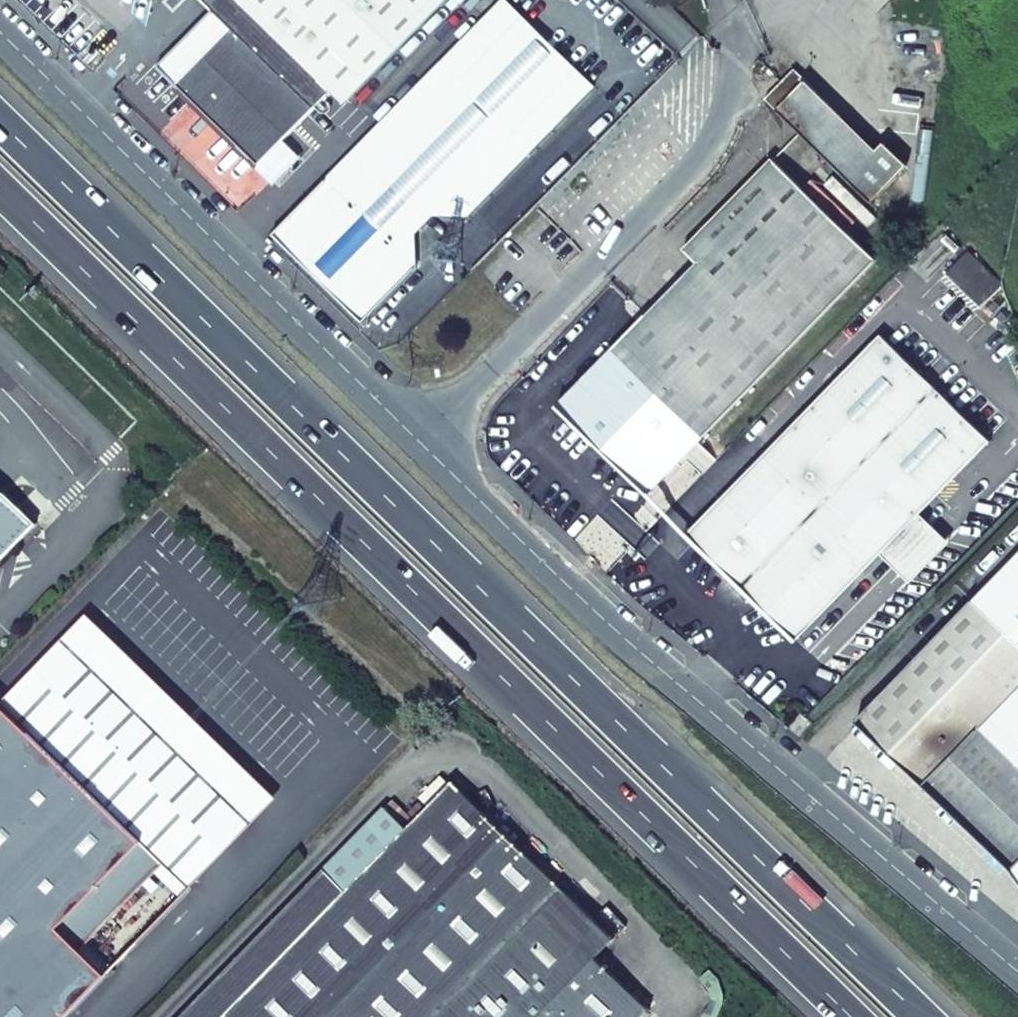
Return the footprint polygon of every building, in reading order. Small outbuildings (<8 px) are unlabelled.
[(177,83),(259,164),(282,140),(308,114),(331,89),(344,102),(444,0),(204,0),(212,8),(158,65),(177,83)] [(416,267),(412,233),(433,213),(466,215),(593,84),(507,0),(501,0),(327,179),(416,267)] [(793,69),(763,99),(775,111),(804,80),(805,80),(793,69)] [(804,80),(775,111),(870,202),(906,165),(883,143),(876,150),(804,80)] [(273,185),(300,158),(293,150),(282,140),(259,164),(255,168),(273,185)] [(875,258),(772,160),(684,250),(715,282),(665,333),(632,302),(552,384),(566,398),(541,423),(629,510),(875,258)] [(272,235),(361,322),(416,267),(327,179),(272,235)] [(947,276),(980,308),(1001,286),(969,254),(947,276)] [(990,441),(883,336),(687,536),(795,641),(881,553),(919,514),(990,441)] [(0,491),(0,559),(33,524),(0,491)] [(919,514),(881,553),(894,567),(910,582),(948,542),(933,527),(919,514)] [(857,722),(1012,870),(1015,867),(1017,863),(1017,555),(963,611),(857,722)] [(189,886),(275,795),(85,614),(0,703),(0,707),(189,886)] [(189,886),(0,707),(0,1016),(63,1016),(189,886)] [(246,991),(221,1016),(640,1016),(649,1008),(594,956),(613,937),(450,781),(425,808),(418,802),(408,812),(414,818),(406,827),(384,806),(323,869),(345,890),(246,991)] [(246,991),(345,890),(323,869),(223,970),(246,991)] [(177,1016),(221,1016),(246,991),(223,970),(177,1016)]
